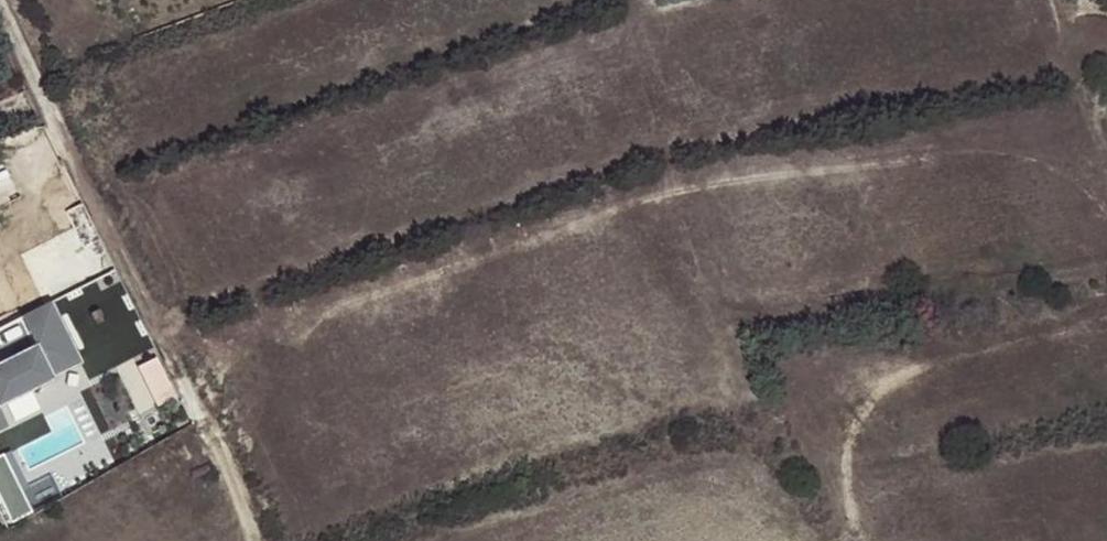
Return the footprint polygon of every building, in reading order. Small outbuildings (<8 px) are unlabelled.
[(47,411),(35,385),(84,364),(56,298),(22,313),(36,344),(0,360),(0,431),(47,411)] [(142,410),(180,394),(162,351),(124,367),(142,410)] [(34,511),(9,451),(0,455),(0,488),(13,520),(34,511)]
